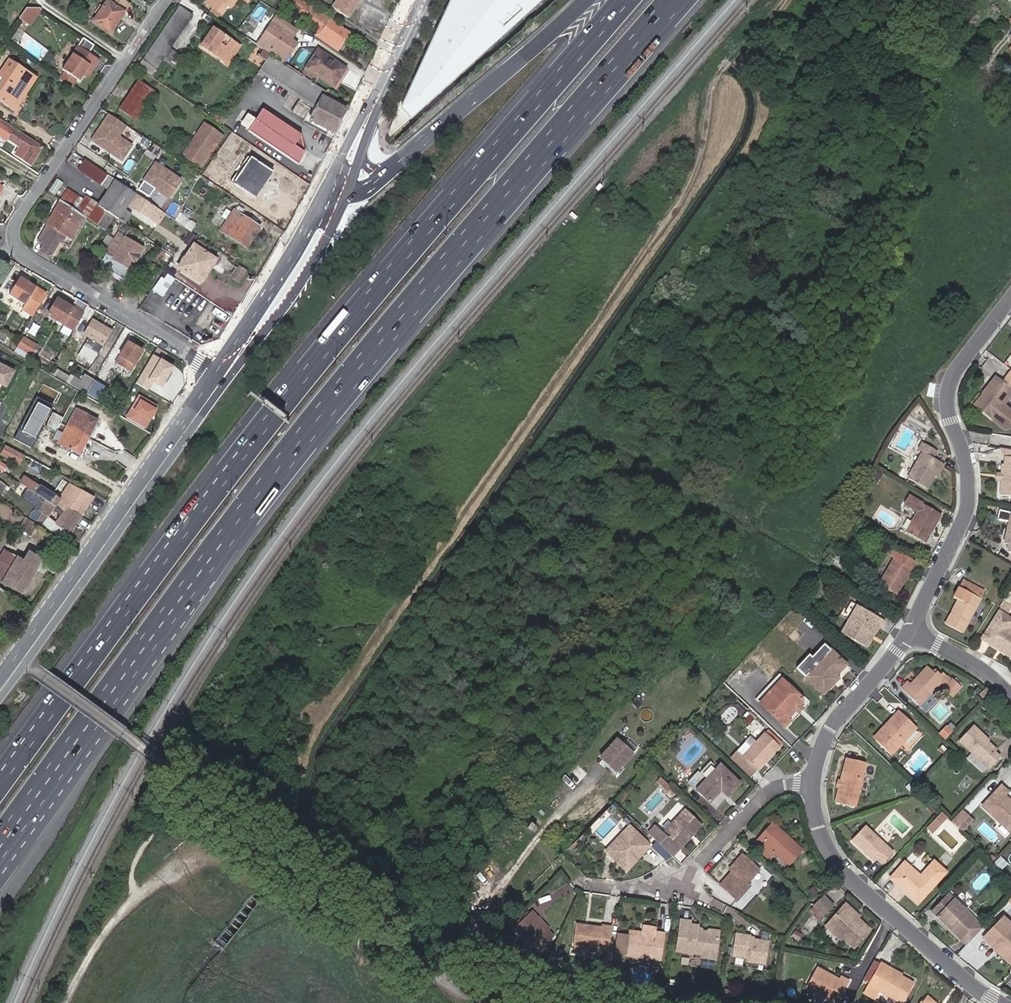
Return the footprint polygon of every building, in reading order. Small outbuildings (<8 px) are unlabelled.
[(94,21),(110,32),(130,3),(125,0),(108,0),(104,6),(101,3),(94,13),(97,15),(94,21)] [(206,2),(212,6),(211,8),(220,15),(227,5),(230,0),(208,0),(206,2)] [(340,47),(349,33),(301,0),(285,0),(284,3),(299,13),(300,12),(322,26),(318,32),(340,47)] [(359,0),(338,0),(333,8),(347,18),(359,0)] [(428,40),(442,46),(454,14),(473,21),(481,0),(443,0),(428,40)] [(17,18),(31,26),(39,11),(25,4),(17,18)] [(179,7),(161,33),(175,42),(192,16),(179,7)] [(220,15),(211,8),(208,12),(218,18),(220,15)] [(962,18),(968,24),(975,17),(969,11),(962,18)] [(270,23),(292,38),(297,31),(275,16),(270,23)] [(246,37),(256,44),(270,23),(264,19),(253,36),(248,33),(246,37)] [(256,44),(271,54),(283,63),(294,47),(292,38),(270,23),(256,44)] [(222,62),(235,43),(213,27),(200,47),(222,62)] [(337,51),(340,47),(318,32),(315,36),(337,51)] [(175,42),(161,33),(138,67),(151,76),(175,42)] [(240,46),(235,43),(222,62),(227,65),(240,46)] [(98,60),(78,46),(73,53),(89,64),(82,75),(86,78),(98,60)] [(346,68),(318,49),(303,72),(314,80),(317,77),(332,87),(346,68)] [(258,56),(266,61),(270,55),(262,50),(258,56)] [(89,64),(73,53),(62,69),(65,71),(60,80),(69,87),(75,78),(78,80),(82,75),(89,64)] [(270,55),(260,69),(317,107),(309,121),(333,133),(345,110),(322,97),(325,93),(270,55)] [(10,60),(0,75),(0,102),(13,111),(36,77),(10,60)] [(138,80),(116,111),(129,120),(131,117),(151,89),(138,80)] [(155,92),(151,89),(131,117),(135,120),(155,92)] [(253,118),(246,113),(237,128),(294,161),(307,138),(258,109),(253,118)] [(125,124),(109,113),(92,139),(121,158),(131,144),(118,135),(125,124)] [(0,121),(0,129),(8,135),(7,137),(21,147),(16,155),(30,164),(40,148),(0,121)] [(216,140),(219,142),(223,136),(205,124),(183,155),(201,167),(211,153),(208,151),(216,140)] [(211,153),(219,142),(216,140),(208,151),(211,153)] [(271,172),(253,159),(235,185),(254,198),(271,172)] [(153,160),(141,178),(166,194),(178,177),(153,160)] [(104,177),(83,162),(77,170),(99,184),(104,177)] [(164,214),(108,175),(101,185),(109,191),(99,206),(86,197),(82,202),(66,190),(60,200),(61,200),(83,216),(97,225),(98,224),(107,211),(115,217),(124,223),(131,214),(125,209),(128,204),(158,224),(164,214)] [(70,239),(83,216),(61,200),(38,241),(43,244),(40,250),(49,256),(58,240),(61,241),(64,236),(70,239)] [(98,224),(106,229),(115,217),(107,211),(98,224)] [(259,227),(234,211),(221,230),(246,247),(259,227)] [(220,229),(225,222),(216,215),(211,223),(220,229)] [(143,249),(118,234),(99,265),(124,279),(143,249)] [(151,241),(159,247),(161,244),(153,239),(151,241)] [(197,240),(194,246),(211,257),(202,269),(205,271),(214,259),(217,254),(197,240)] [(202,269),(211,257),(194,246),(178,268),(200,282),(204,276),(205,271),(202,269)] [(166,254),(157,248),(151,259),(160,264),(166,254)] [(169,267),(166,272),(168,274),(174,278),(177,273),(169,267)] [(246,272),(239,267),(232,278),(239,283),(246,272)] [(173,289),(170,287),(175,279),(174,278),(168,274),(166,272),(165,272),(152,291),(163,298),(162,298),(165,300),(162,304),(170,310),(185,289),(176,283),(173,289)] [(36,288),(19,278),(9,295),(25,305),(22,309),(33,316),(46,294),(36,288)] [(46,315),(73,331),(83,314),(56,298),(46,315)] [(110,331),(92,319),(83,334),(89,338),(84,346),(97,353),(110,331)] [(37,344),(23,336),(17,346),(31,355),(37,344)] [(130,365),(134,367),(143,351),(127,341),(115,362),(127,370),(130,365)] [(31,355),(17,346),(14,351),(31,361),(33,356),(31,355)] [(136,383),(157,394),(171,365),(150,355),(136,383)] [(12,371),(0,365),(0,383),(4,385),(12,371)] [(93,380),(84,374),(80,381),(74,377),(73,378),(57,369),(54,375),(85,393),(93,380)] [(999,380),(987,396),(984,394),(976,404),(993,416),(1008,427),(1010,427),(1010,414),(1010,413),(1010,412),(1010,408),(1005,404),(1010,396),(1010,373),(1003,383),(999,380)] [(984,394),(987,396),(999,380),(995,377),(983,393),(984,394)] [(49,394),(57,380),(54,378),(45,392),(49,394)] [(70,387),(57,380),(49,394),(61,401),(70,387)] [(103,386),(95,381),(88,392),(96,397),(103,386)] [(38,416),(38,415),(50,416),(51,405),(30,403),(29,415),(38,416)] [(98,420),(76,409),(58,444),(79,456),(98,420)] [(908,478),(926,488),(942,462),(933,457),(937,450),(922,442),(917,453),(920,455),(908,478)] [(19,454),(5,448),(2,454),(15,461),(19,454)] [(1001,448),(1005,456),(1010,457),(1010,449),(1001,448)] [(999,495),(1010,497),(1010,457),(1005,456),(1004,464),(1002,464),(1001,475),(1000,480),(999,495)] [(869,476),(878,480),(882,474),(873,470),(869,476)] [(878,480),(869,476),(867,480),(876,484),(878,480)] [(67,507),(81,517),(94,497),(69,484),(59,499),(33,483),(29,490),(31,491),(63,512),(67,507)] [(31,491),(29,490),(27,489),(22,496),(26,499),(31,491)] [(86,529),(90,523),(81,517),(67,507),(63,512),(31,491),(26,499),(34,505),(32,507),(47,518),(68,533),(76,523),(86,529)] [(906,532),(925,542),(940,514),(907,496),(903,504),(917,511),(906,532)] [(36,521),(40,516),(33,511),(32,512),(30,511),(27,514),(36,521)] [(36,521),(41,525),(47,518),(40,516),(36,521)] [(37,525),(26,518),(19,529),(30,536),(37,525)] [(64,540),(68,533),(47,518),(41,525),(64,540)] [(41,560),(29,553),(23,562),(5,551),(0,559),(0,580),(2,581),(1,582),(21,593),(41,560)] [(879,585),(896,594),(914,561),(898,552),(879,585)] [(944,623),(962,634),(984,592),(961,579),(952,597),(957,599),(944,623)] [(10,595),(0,589),(0,602),(4,604),(10,595)] [(878,626),(879,627),(884,619),(857,604),(841,632),(866,646),(878,626)] [(1010,628),(1010,626),(1010,616),(1000,609),(984,636),(993,642),(992,644),(1010,656),(1010,628)] [(992,644),(993,642),(984,636),(983,638),(992,644)] [(812,657),(819,663),(832,649),(825,643),(812,657)] [(847,664),(832,649),(819,663),(812,657),(809,654),(797,667),(825,693),(835,682),(832,680),(835,677),(847,664)] [(909,681),(902,688),(920,705),(922,707),(943,684),(949,689),(947,691),(955,698),(963,689),(955,682),(954,684),(944,675),(943,676),(937,671),(935,670),(934,671),(929,667),(912,684),(909,681)] [(802,702),(803,700),(802,697),(783,679),(761,702),(785,726),(791,719),(789,717),(796,708),(794,706),(797,703),(800,705),(802,702)] [(902,688),(901,689),(921,708),(922,707),(920,705),(902,688)] [(985,700),(991,694),(985,688),(980,695),(985,700)] [(800,711),(803,708),(800,705),(797,703),(794,706),(796,708),(800,711)] [(878,740),(891,754),(917,726),(900,711),(894,717),(897,720),(878,740)] [(998,751),(987,741),(988,739),(975,727),(961,742),(991,770),(1002,759),(996,754),(998,751)] [(942,734),(946,738),(950,732),(946,729),(942,734)] [(757,770),(779,746),(766,734),(754,745),(748,739),(737,751),(757,770)] [(602,756),(617,770),(633,752),(618,739),(602,756)] [(836,801),(855,806),(866,761),(847,757),(841,779),(839,788),(836,801)] [(718,789),(728,797),(740,785),(719,765),(695,790),(709,803),(717,794),(716,792),(718,789)] [(1010,832),(1010,801),(1007,797),(1010,793),(1003,787),(984,808),(1010,833),(1010,832)] [(656,825),(648,834),(670,855),(678,846),(680,848),(690,837),(688,837),(692,832),(693,834),(703,824),(686,808),(664,832),(656,825)] [(955,825),(963,816),(959,811),(950,821),(955,825)] [(959,830),(968,820),(963,816),(955,825),(959,830)] [(933,828),(941,820),(937,817),(929,825),(933,828)] [(538,826),(532,820),(527,826),(533,831),(538,826)] [(762,836),(765,839),(776,827),(790,840),(791,838),(774,823),(762,836)] [(649,844),(630,826),(607,850),(626,869),(627,868),(628,862),(636,854),(642,852),(649,844)] [(883,863),(893,852),(865,826),(853,839),(874,860),(876,858),(883,863)] [(789,865),(803,849),(791,838),(790,840),(776,827),(765,839),(762,836),(754,844),(769,857),(774,851),(789,865)] [(678,846),(670,855),(672,856),(680,848),(678,846)] [(627,868),(642,852),(636,854),(628,862),(627,868)] [(750,885),(747,882),(759,869),(743,854),(731,867),(734,870),(721,884),(738,898),(750,885)] [(934,861),(921,876),(905,862),(891,878),(919,903),(947,872),(934,861)] [(961,874),(969,881),(979,870),(972,862),(961,874)] [(953,891),(946,885),(940,891),(947,897),(932,913),(948,928),(951,924),(953,926),(950,930),(961,941),(980,921),(951,893),(953,891)] [(835,904),(824,895),(813,908),(824,917),(835,904)] [(854,948),(871,928),(859,918),(855,915),(857,912),(846,903),(828,923),(839,934),(854,948)] [(532,910),(514,928),(539,953),(555,936),(549,930),(546,930),(544,928),(546,927),(537,918),(539,916),(532,910)] [(1003,917),(983,938),(995,950),(1000,944),(1002,946),(1001,948),(1010,958),(1010,924),(1003,917)] [(705,952),(716,953),(719,933),(708,932),(702,931),(701,932),(697,932),(697,927),(698,925),(691,924),(691,920),(682,919),(678,950),(704,954),(705,952)] [(966,945),(983,927),(984,926),(980,921),(961,941),(966,945)] [(836,936),(839,934),(828,923),(825,926),(836,936)] [(575,945),(608,949),(611,925),(603,924),(603,927),(577,924),(575,945)] [(630,933),(617,931),(614,953),(661,960),(664,932),(655,930),(656,926),(647,925),(646,928),(643,928),(643,931),(642,935),(630,933)] [(748,960),(767,963),(769,942),(754,940),(751,939),(751,936),(750,935),(736,933),(732,955),(748,957),(748,960)] [(1010,964),(1010,958),(1001,948),(1002,946),(1000,944),(995,950),(1010,965),(1010,964)] [(881,962),(864,992),(870,995),(873,990),(876,992),(878,989),(902,1002),(914,983),(889,969),(890,968),(881,962)] [(610,978),(612,965),(600,963),(598,976),(610,978)] [(832,1002),(837,1002),(849,982),(840,977),(837,983),(827,977),(828,975),(816,968),(805,987),(832,1002)] [(877,997),(887,1002),(893,1002),(894,1001),(880,992),(877,997)]
